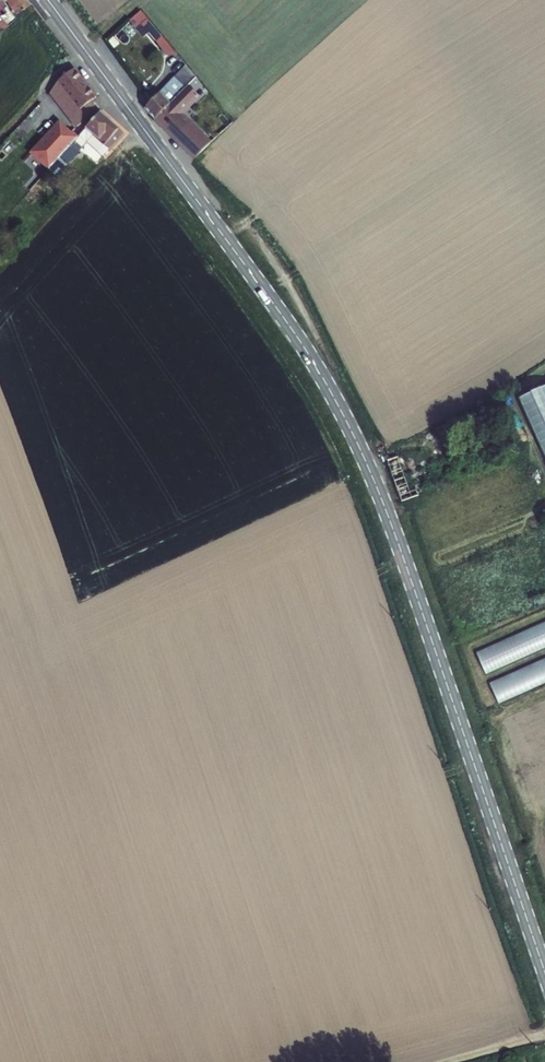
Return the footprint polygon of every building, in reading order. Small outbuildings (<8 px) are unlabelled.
[(28,10),(20,0),(0,0),(0,43),(16,27),(13,24),(28,10)] [(165,57),(172,51),(143,9),(127,20),(133,28),(141,23),(165,57)] [(179,90),(198,70),(194,65),(174,85),(176,88),(170,94),(173,97),(179,90)] [(64,89),(98,124),(109,113),(99,105),(105,99),(80,72),(64,89)] [(150,104),(159,112),(173,97),(170,94),(176,88),(174,85),(170,82),(150,104)] [(159,112),(189,140),(203,125),(176,100),(182,93),(179,90),(173,97),(159,112)] [(98,124),(95,128),(117,148),(128,137),(131,133),(109,113),(98,124)] [(526,389),(544,436),(544,381),(526,389)] [(423,448),(431,462),(443,456),(435,442),(423,448)] [(474,648),(483,671),(544,647),(544,621),(474,648)] [(544,682),(544,656),(488,680),(497,702),(544,682)]
